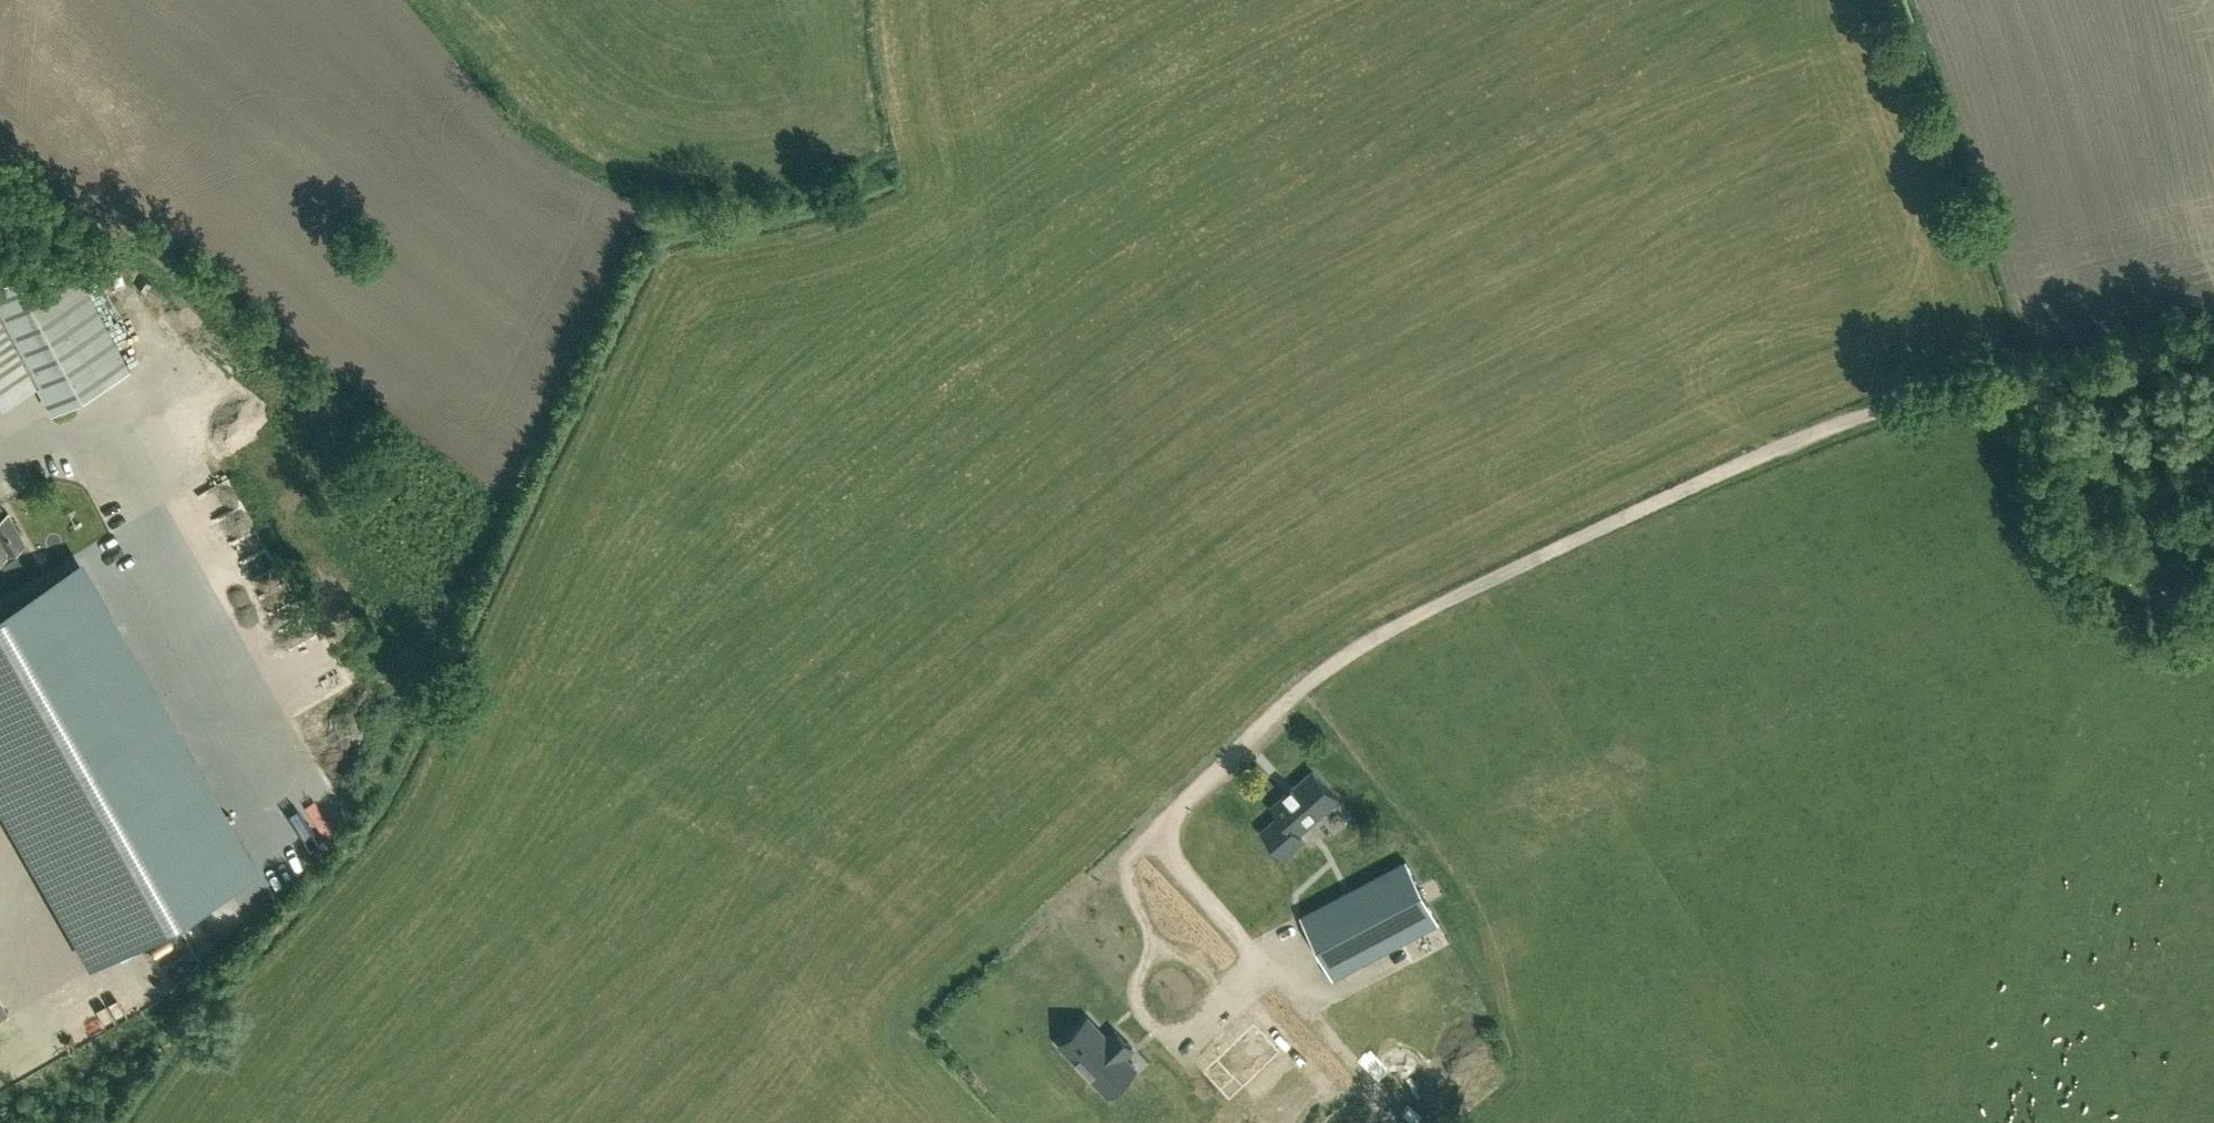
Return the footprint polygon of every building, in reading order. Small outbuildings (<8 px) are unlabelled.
[(68,251),(66,248),(0,283),(0,406),(40,386),(54,412),(131,371),(68,251)] [(26,543),(9,512),(6,514),(0,503),(0,557),(26,543)] [(228,885),(123,702),(52,577),(0,607),(0,736),(120,946),(214,893),(228,885)] [(1338,799),(1314,772),(1273,807),(1281,815),(1270,825),(1291,850),(1303,839),(1299,833),(1338,799)] [(1439,924),(1405,860),(1301,914),(1335,978),(1439,924)] [(1260,1002),(1219,1041),(1271,1095),(1312,1056),(1260,1002)] [(1109,1095),(1120,1084),(1136,1069),(1124,1056),(1133,1048),(1116,1030),(1107,1038),(1088,1018),(1061,1044),(1088,1073),(1109,1095)]
